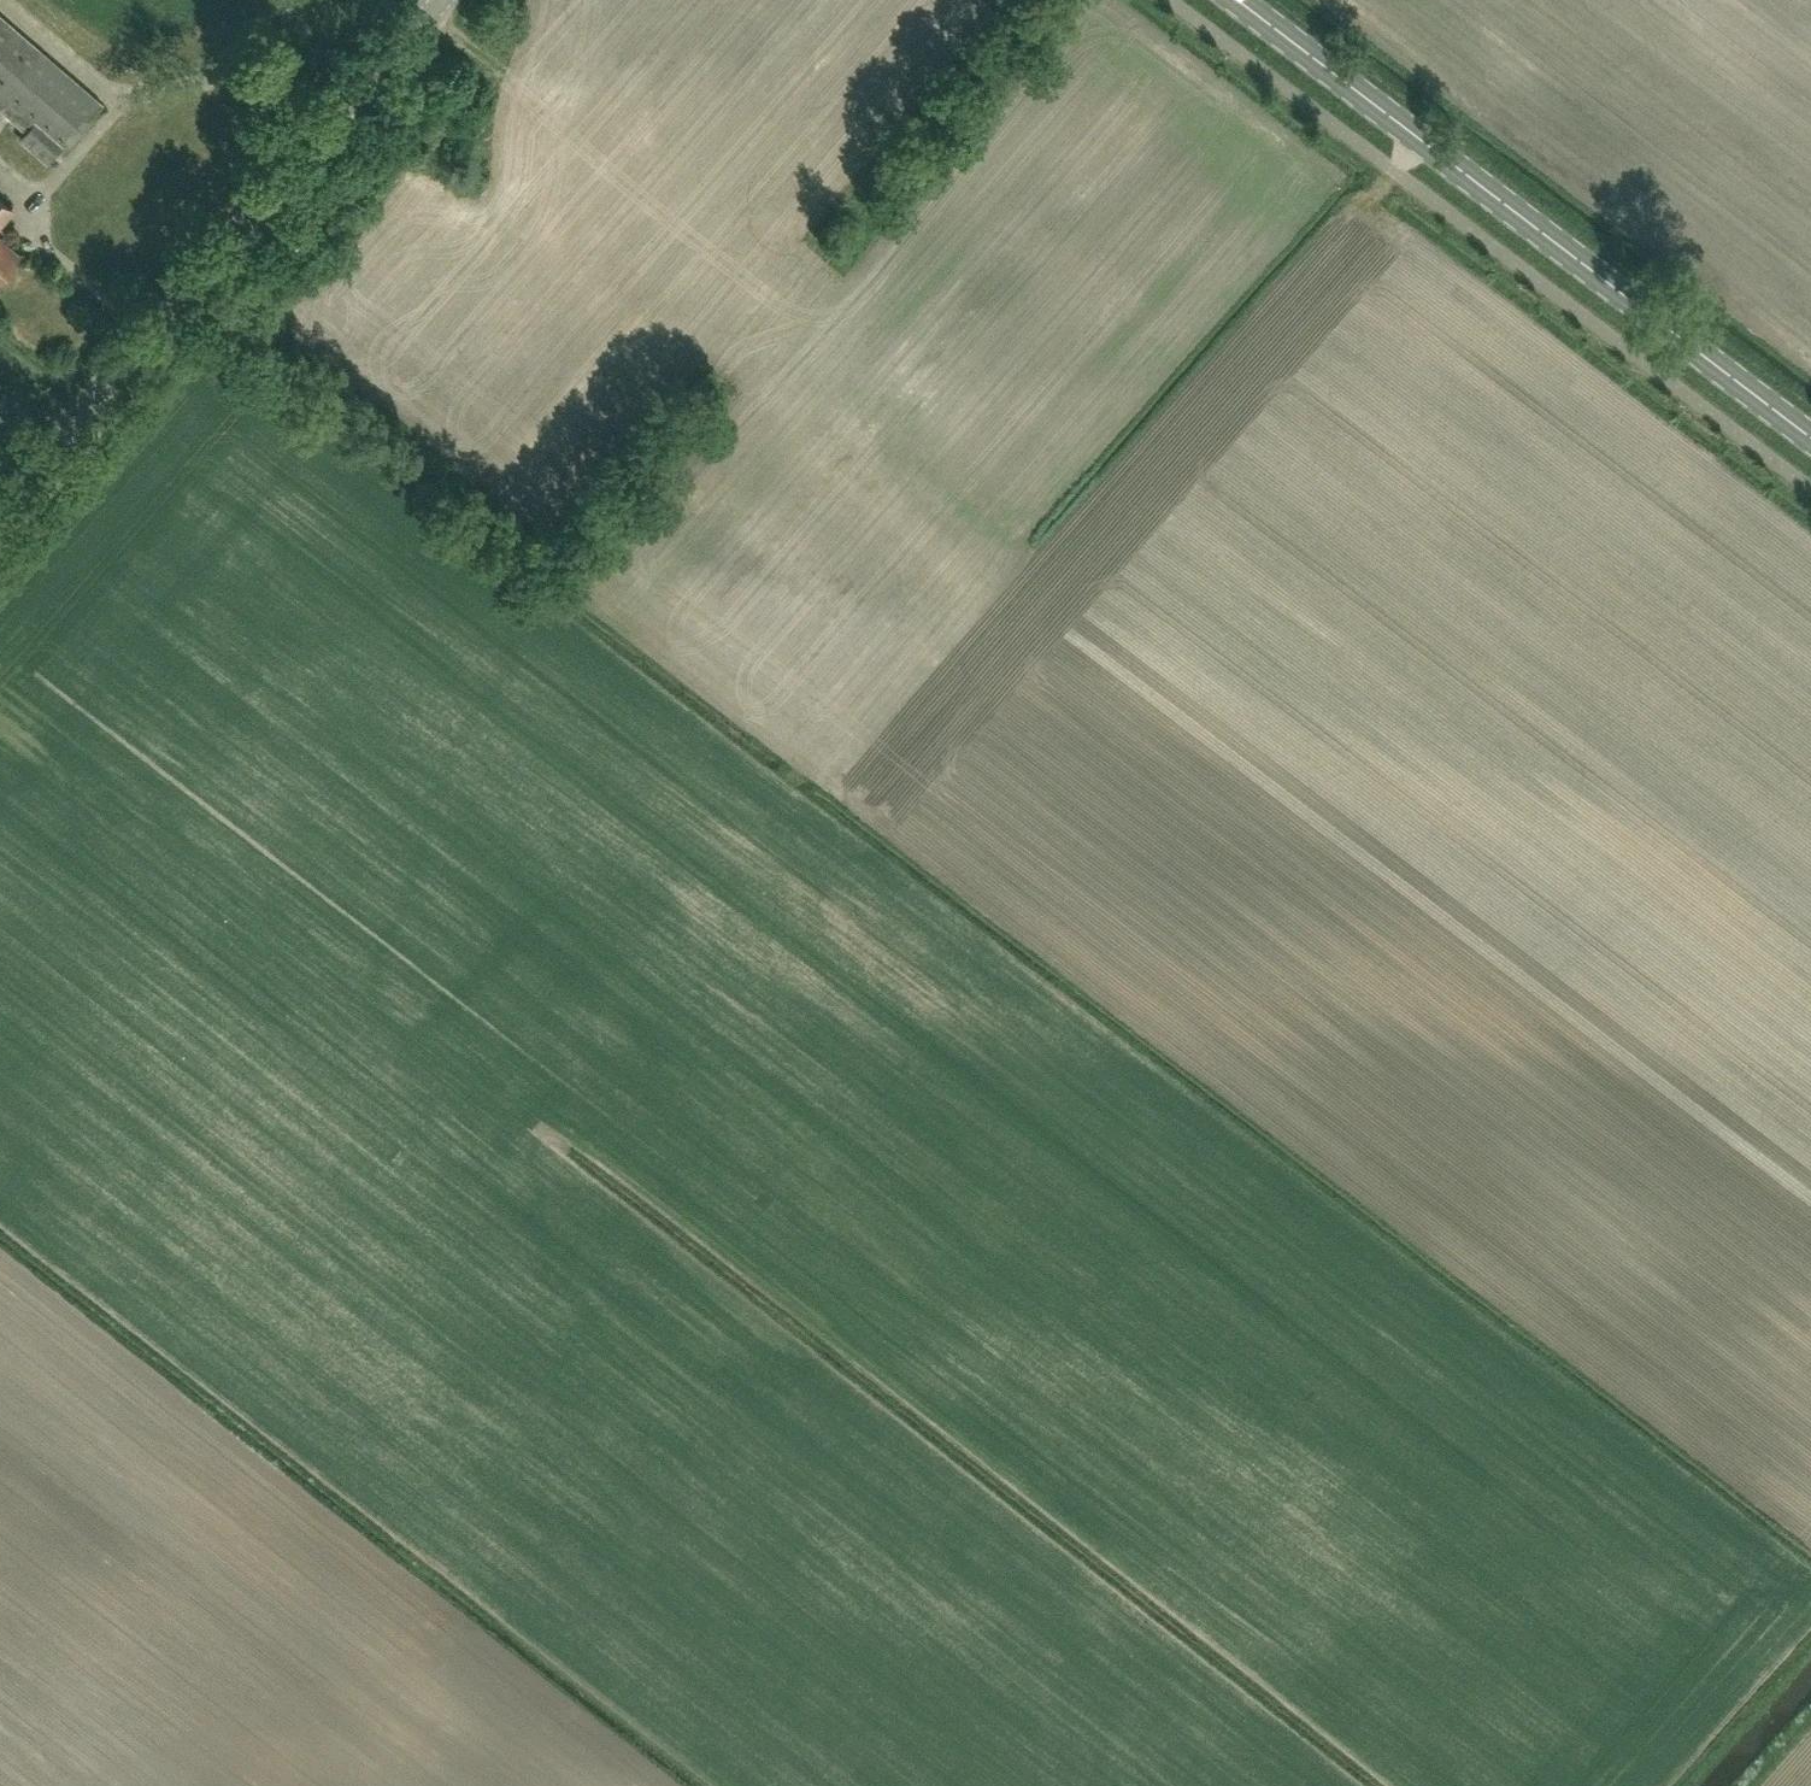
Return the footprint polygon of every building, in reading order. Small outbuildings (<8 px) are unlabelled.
[(103,103),(0,15),(0,108),(27,131),(20,138),(47,162),(60,147),(63,150),(103,103)] [(12,208),(0,198),(0,222),(12,208)] [(17,254),(0,239),(0,274),(17,254)]
